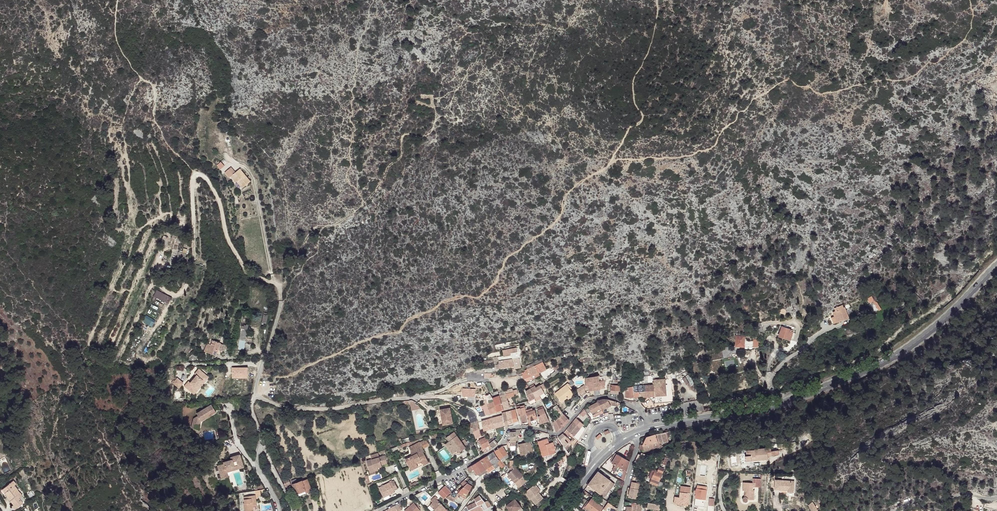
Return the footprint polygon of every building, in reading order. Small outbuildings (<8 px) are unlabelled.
[(238,181),(244,187),(250,182),(240,169),(235,172),(231,167),(225,173),(229,178),(231,176),(236,183),(237,182),(238,181)] [(179,252),(178,255),(180,255),(178,266),(179,266),(178,271),(173,270),(172,274),(183,276),(187,257),(185,257),(187,249),(184,249),(183,253),(179,252)] [(168,303),(171,298),(157,291),(154,296),(168,303)] [(873,302),(878,310),(881,309),(877,302),(875,301),(874,301),(873,302)] [(834,316),(837,322),(849,318),(844,307),(843,308),(842,305),(834,308),(835,311),(832,312),(834,316)] [(782,327),(779,336),(790,340),(793,331),(782,327)] [(241,329),(238,349),(243,350),(245,337),(246,330),(241,329)] [(736,336),(736,346),(744,347),(753,347),(761,347),(761,341),(758,341),(758,340),(753,340),(753,341),(744,341),(744,336),(736,336)] [(204,351),(215,355),(218,349),(219,344),(220,343),(212,340),(210,345),(207,343),(204,351)] [(502,350),(504,356),(511,355),(510,353),(517,351),(516,348),(502,350)] [(496,365),(497,369),(514,366),(514,369),(515,368),(521,367),(519,358),(512,359),(499,361),(499,364),(496,365)] [(528,369),(542,362),(541,358),(535,361),(535,362),(527,366),(528,369)] [(525,372),(527,378),(531,376),(537,373),(546,369),(542,362),(528,369),(525,370),(526,371),(525,372)] [(184,387),(192,393),(196,389),(195,388),(202,379),(203,380),(206,376),(199,369),(197,372),(197,374),(190,383),(189,381),(184,387)] [(605,385),(605,381),(599,382),(599,381),(597,374),(592,374),(590,375),(591,377),(586,378),(586,385),(588,385),(588,388),(592,387),(593,390),(600,389),(605,388),(604,385),(605,385)] [(192,393),(194,394),(208,377),(206,376),(203,380),(202,379),(195,388),(196,389),(192,393)] [(177,378),(173,383),(179,388),(183,383),(177,378)] [(648,385),(649,396),(655,396),(656,403),(673,402),(671,382),(665,382),(665,379),(654,380),(654,383),(654,385),(653,385),(648,385)] [(555,394),(561,402),(567,398),(573,393),(570,389),(569,388),(571,387),(568,384),(555,394)] [(532,392),(535,398),(539,395),(544,392),(542,390),(544,389),(542,385),(540,386),(536,388),(535,386),(530,389),(532,392)] [(611,385),(610,393),(617,394),(617,391),(618,390),(620,391),(620,386),(611,385)] [(640,386),(641,397),(649,396),(648,385),(644,386),(640,386)] [(627,398),(634,397),(633,386),(628,388),(628,390),(625,390),(625,394),(625,397),(627,398)] [(506,394),(507,398),(514,395),(518,394),(517,389),(513,391),(512,389),(505,391),(506,394)] [(529,401),(530,404),(536,401),(534,398),(535,398),(532,392),(530,389),(525,392),(529,401)] [(482,405),(485,415),(490,414),(497,412),(493,398),(490,399),(489,395),(488,394),(483,396),(485,404),(482,405)] [(499,396),(503,409),(510,407),(507,398),(506,394),(499,396)] [(493,398),(497,412),(503,409),(499,396),(492,398),(493,398)] [(591,412),(593,415),(602,410),(610,406),(617,406),(617,402),(615,402),(615,401),(607,399),(602,399),(597,401),(597,402),(588,407),(589,408),(585,411),(587,414),(591,412)] [(196,414),(201,421),(215,412),(216,413),(220,411),(217,406),(213,408),(211,405),(196,414)] [(516,407),(519,416),(520,415),(526,414),(526,413),(526,410),(525,409),(525,406),(524,405),(516,407)] [(539,421),(540,424),(549,421),(543,406),(537,408),(540,416),(538,416),(540,421),(539,421)] [(440,410),(443,425),(453,423),(450,408),(440,410)] [(528,422),(529,425),(531,425),(530,421),(537,419),(534,410),(533,411),(532,408),(526,410),(526,413),(526,414),(528,422)] [(511,411),(506,412),(509,424),(514,422),(511,411)] [(563,425),(565,426),(569,420),(563,414),(561,415),(562,415),(566,420),(563,425)] [(493,418),(495,428),(505,425),(502,415),(493,418)] [(553,422),(556,432),(561,430),(565,426),(563,425),(566,420),(562,415),(553,422)] [(192,424),(191,428),(198,430),(201,421),(198,416),(197,417),(199,421),(198,424),(196,424),(196,425),(192,424)] [(564,446),(566,450),(569,446),(567,444),(568,443),(565,440),(570,433),(574,436),(580,428),(579,427),(582,423),(576,418),(563,433),(561,436),(558,437),(564,446)] [(481,421),(483,431),(490,429),(488,419),(481,421)] [(467,426),(470,434),(474,432),(473,431),(480,429),(478,422),(477,421),(476,421),(470,423),(467,424),(467,426)] [(576,438),(579,440),(584,432),(580,428),(574,436),(572,438),(575,440),(576,438)] [(458,432),(464,442),(466,441),(460,431),(458,432)] [(445,444),(452,454),(457,450),(459,453),(466,448),(454,432),(446,438),(449,442),(445,444)] [(655,434),(659,446),(661,444),(663,444),(669,442),(667,437),(669,437),(668,432),(655,434)] [(646,437),(643,445),(644,451),(650,449),(658,447),(661,450),(664,448),(661,445),(659,446),(655,434),(646,437)] [(479,440),(484,453),(492,448),(489,444),(487,437),(485,437),(479,440)] [(489,444),(493,448),(495,446),(498,444),(495,439),(489,444)] [(538,441),(543,457),(556,452),(553,442),(549,443),(547,439),(538,441)] [(423,448),(429,445),(425,440),(420,443),(423,448)] [(530,441),(518,444),(522,458),(534,454),(530,441)] [(405,459),(410,468),(417,464),(421,461),(423,465),(429,462),(423,451),(424,451),(423,448),(420,443),(419,442),(409,447),(411,452),(412,456),(405,459)] [(502,446),(495,451),(499,458),(500,458),(501,459),(502,461),(508,457),(507,454),(507,453),(502,446)] [(745,456),(745,462),(751,461),(751,459),(753,459),(753,461),(768,459),(767,456),(779,454),(778,450),(771,451),(771,449),(767,449),(767,448),(746,450),(747,455),(745,456)] [(494,452),(487,456),(493,465),(497,462),(500,465),(502,468),(506,465),(502,461),(501,459),(499,460),(499,459),(496,456),(494,452)] [(366,461),(369,472),(375,470),(374,468),(377,468),(382,466),(382,465),(387,464),(385,456),(379,457),(378,453),(370,455),(372,459),(366,461)] [(217,466),(221,479),(225,478),(223,470),(234,466),(235,469),(243,467),(239,454),(230,457),(231,460),(223,462),(223,464),(217,466)] [(621,478),(624,481),(630,461),(617,454),(612,463),(618,467),(615,472),(613,474),(617,476),(618,475),(621,478)] [(634,463),(636,464),(644,457),(644,455),(645,455),(641,454),(641,455),(638,454),(634,463)] [(487,456),(480,460),(486,469),(493,465),(487,456)] [(554,464),(557,468),(564,462),(563,462),(565,460),(562,457),(554,464)] [(474,464),(471,465),(474,469),(477,475),(486,469),(480,460),(474,464)] [(515,483),(519,488),(526,481),(523,477),(523,476),(513,464),(510,468),(512,470),(507,474),(513,481),(514,480),(515,482),(515,483)] [(223,470),(225,478),(228,477),(227,472),(235,469),(234,466),(223,470)] [(646,477),(644,481),(657,486),(659,481),(664,469),(659,467),(657,471),(655,470),(652,479),(649,478),(646,477)] [(588,485),(601,494),(610,481),(598,471),(588,485)] [(748,500),(754,500),(754,490),(753,490),(753,487),(760,487),(761,479),(753,478),(753,483),(743,482),(743,490),(745,490),(747,491),(747,494),(745,494),(745,497),(744,497),(743,497),(743,498),(742,499),(743,500),(743,501),(744,502),(745,502),(746,502),(747,501),(748,501),(748,500)] [(291,481),(296,494),(310,489),(307,479),(297,483),(296,479),(291,481)] [(775,480),(774,489),(788,490),(788,492),(793,492),(794,481),(775,480)] [(12,506),(15,509),(23,503),(19,498),(22,496),(14,486),(16,484),(13,481),(3,488),(6,491),(4,492),(14,504),(12,506)] [(379,488),(383,497),(389,495),(394,492),(394,491),(398,489),(394,481),(390,483),(390,482),(379,488)] [(601,494),(605,497),(614,484),(610,481),(601,494)] [(632,482),(628,497),(637,499),(640,483),(632,482)] [(450,495),(456,498),(458,494),(462,496),(465,498),(472,486),(467,483),(464,486),(461,484),(452,493),(450,495)] [(531,498),(536,504),(543,498),(538,493),(540,491),(535,484),(524,493),(530,499),(531,498)] [(688,505),(691,487),(681,485),(679,498),(678,504),(688,505)] [(696,493),(694,506),(704,507),(707,487),(697,485),(696,490),(695,490),(695,493),(696,493)] [(438,492),(444,499),(451,492),(445,486),(444,487),(440,490),(438,492)] [(255,495),(256,499),(258,498),(258,496),(261,495),(260,492),(266,491),(265,489),(254,491),(255,495)] [(510,510),(516,510),(521,507),(515,500),(519,497),(516,493),(509,499),(512,502),(506,506),(509,510),(510,510)] [(245,510),(254,510),(258,509),(256,499),(255,495),(244,497),(245,503),(244,503),(245,510)] [(485,502),(479,495),(474,499),(476,502),(466,507),(469,510),(483,510),(488,508),(485,502)] [(436,510),(447,510),(445,509),(446,508),(434,497),(431,500),(433,502),(431,504),(434,507),(433,508),(436,510)] [(592,498),(603,507),(604,506),(600,503),(593,497),(592,498)] [(591,510),(600,510),(603,507),(592,498),(589,502),(587,501),(584,505),(591,510)] [(617,508),(603,499),(600,503),(604,506),(605,507),(603,509),(607,510),(616,510),(617,508)] [(488,500),(485,502),(488,508),(483,510),(486,510),(493,507),(488,500)] [(397,510),(400,510),(403,509),(401,506),(400,507),(400,506),(404,504),(403,501),(394,506),(397,510)] [(811,510),(816,510),(817,510),(816,508),(818,508),(817,505),(815,506),(812,502),(808,506),(811,510)] [(420,510),(419,509),(420,509),(417,505),(416,506),(414,503),(404,510),(420,510)]
